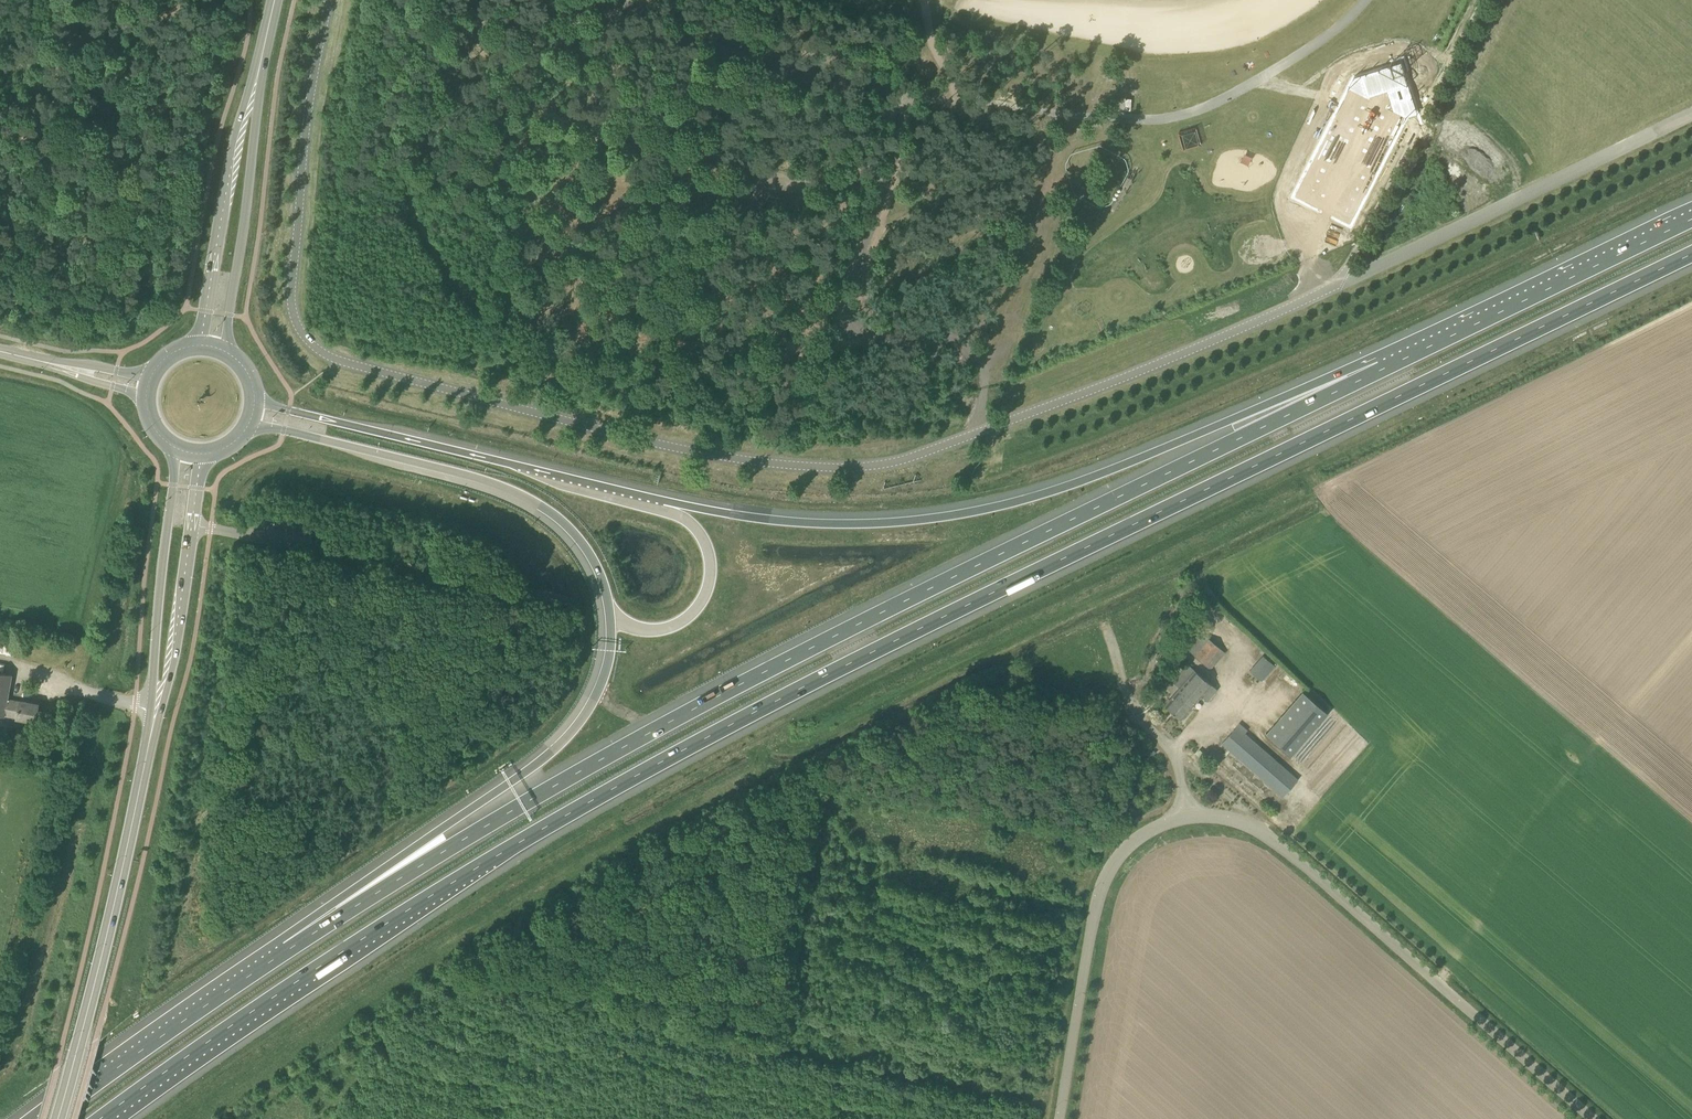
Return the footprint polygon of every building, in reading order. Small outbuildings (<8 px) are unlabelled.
[(1231,237),(1285,258),(1350,108),(1360,105),(1349,66),(1376,0),(1367,0),(1344,55),(1297,65),(1231,237)] [(1243,153),(1240,161),(1250,165),(1253,156),(1243,153)] [(1202,632),(1188,649),(1211,670),(1225,652),(1202,632)] [(1262,655),(1249,670),(1261,681),(1275,667),(1262,655)] [(1181,719),(1201,695),(1207,701),(1217,689),(1189,665),(1174,683),(1180,688),(1165,705),(1181,719)] [(0,672),(0,714),(4,715),(17,717),(35,721),(39,704),(20,700),(19,704),(6,702),(11,674),(3,673),(0,672)] [(1292,755),(1329,712),(1303,690),(1266,732),(1292,755)] [(1222,743),(1283,796),(1298,779),(1245,733),(1248,730),(1240,723),(1222,743)]
